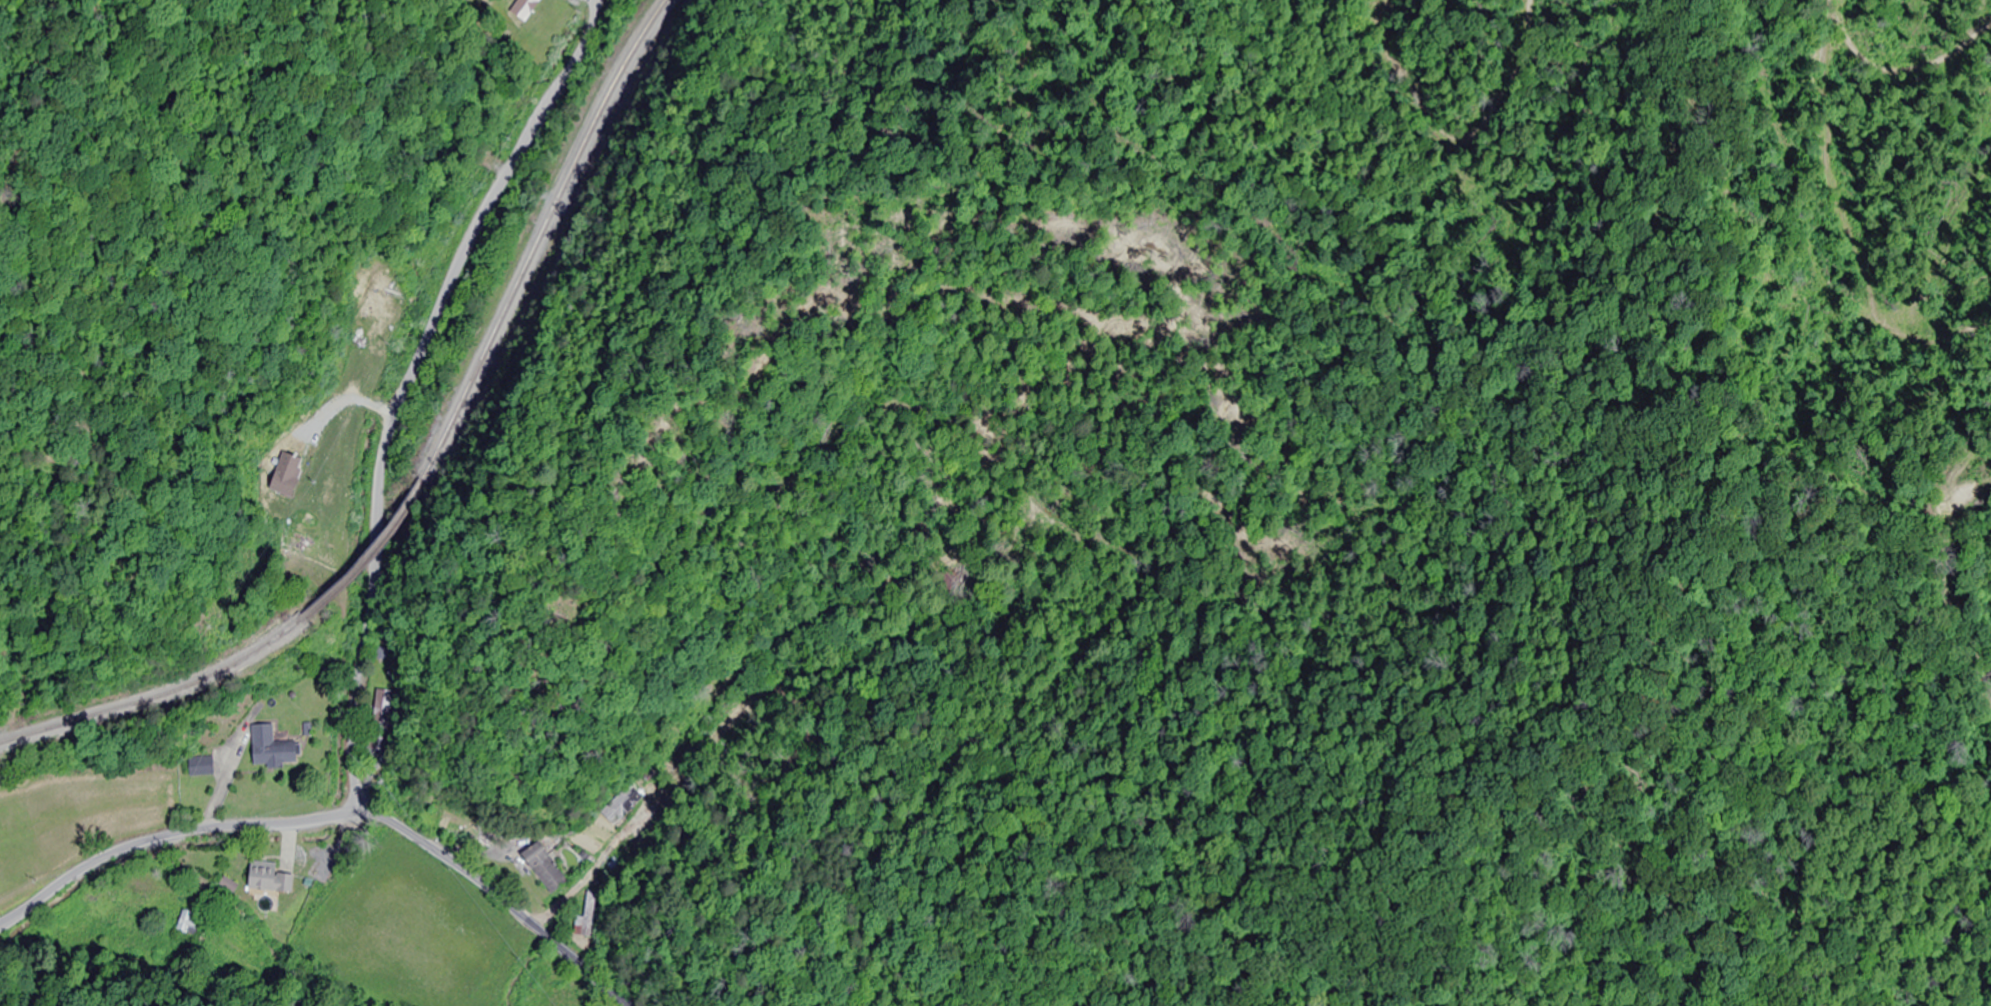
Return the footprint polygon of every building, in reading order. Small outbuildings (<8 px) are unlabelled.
[(527,24),(546,0),(520,0),(511,12),(527,24)] [(282,474),(314,483),(327,442),(295,432),(282,474)] [(393,692),(377,690),(371,751),(387,753),(393,692)] [(276,743),(275,726),(254,726),(255,767),(303,766),(303,743),(276,743)] [(193,778),(218,778),(218,759),(193,759),(193,778)] [(606,813),(620,827),(647,800),(633,786),(606,813)] [(418,806),(431,811),(435,803),(422,798),(418,806)] [(573,883),(545,843),(527,856),(555,896),(573,883)] [(253,893),(295,893),(295,876),(280,875),(281,863),(253,863),(253,893)] [(587,918),(578,918),(577,938),(594,938),(595,894),(588,893),(587,918)] [(173,936),(192,946),(206,921),(188,911),(173,936)]
